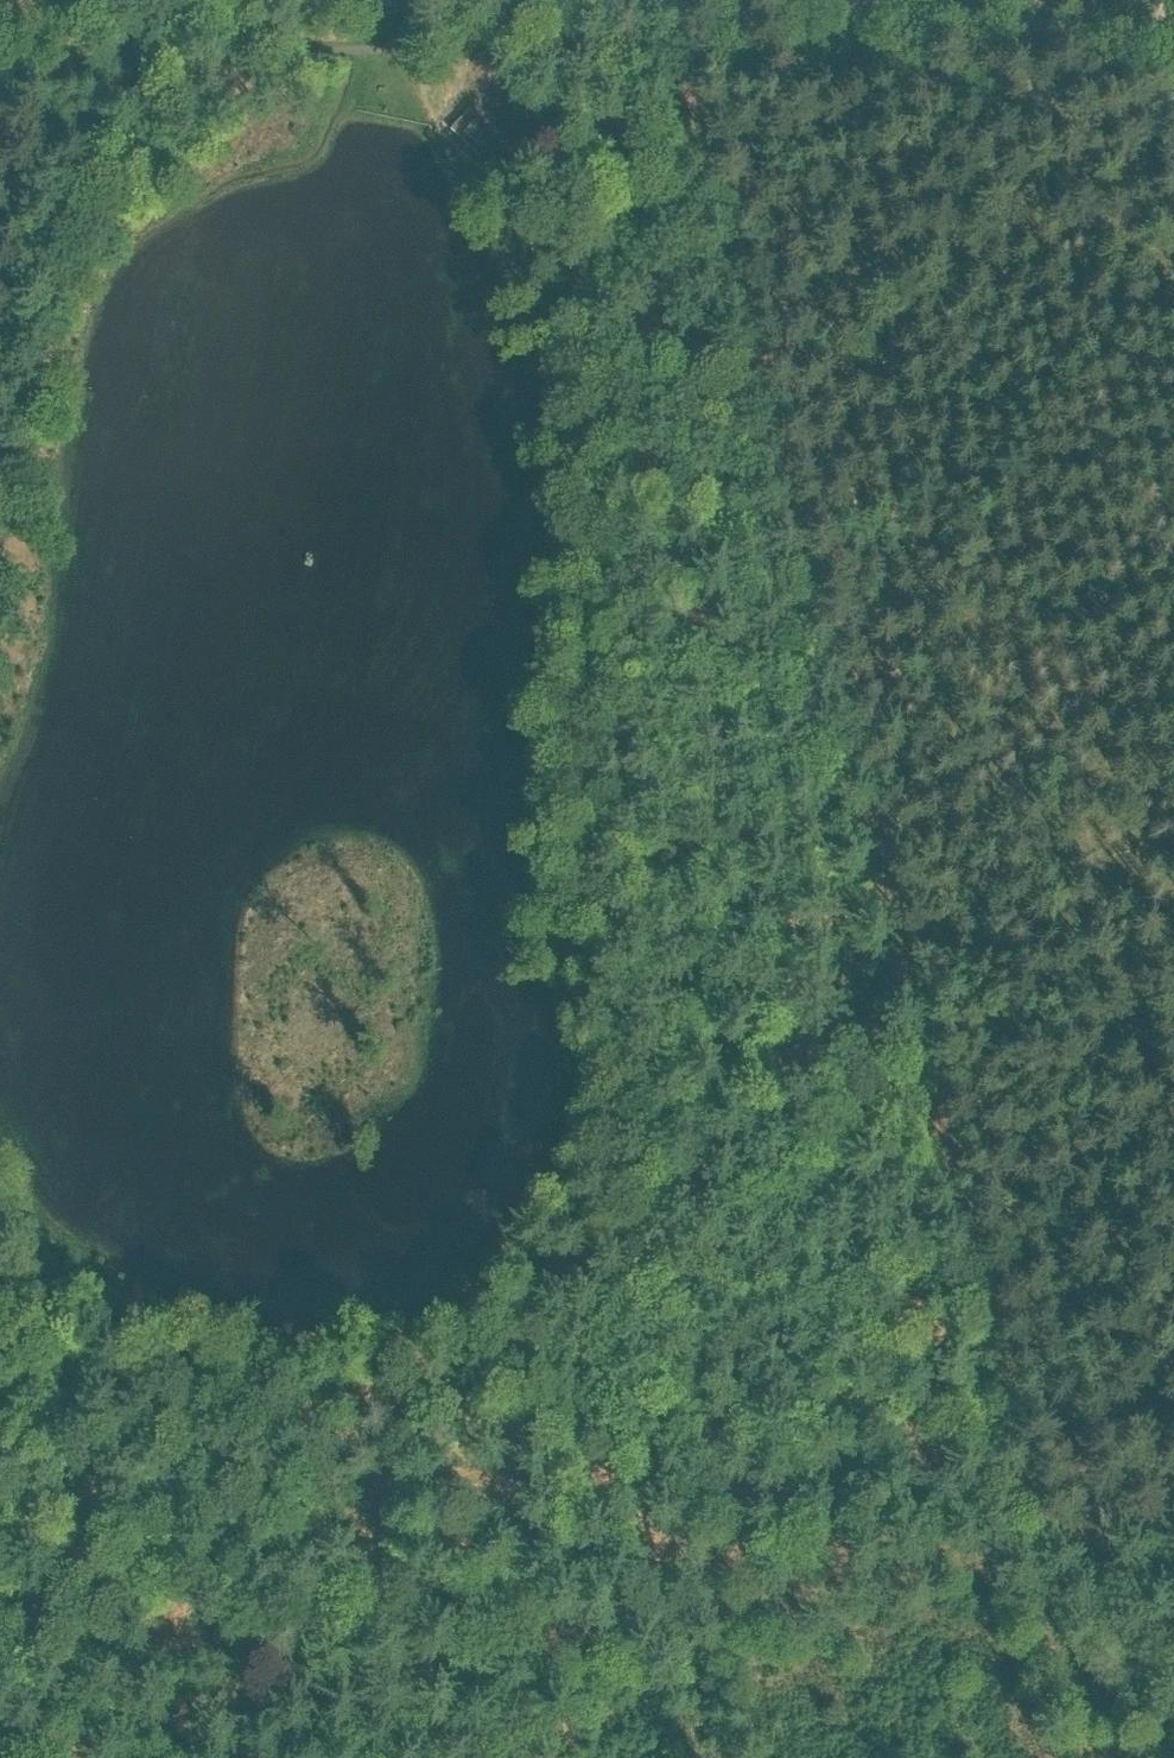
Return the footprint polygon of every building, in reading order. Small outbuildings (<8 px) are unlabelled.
[(364,12),(379,12),(379,0),(364,0),(364,12)] [(470,106),(441,124),(470,171),(499,152),(470,106)]
